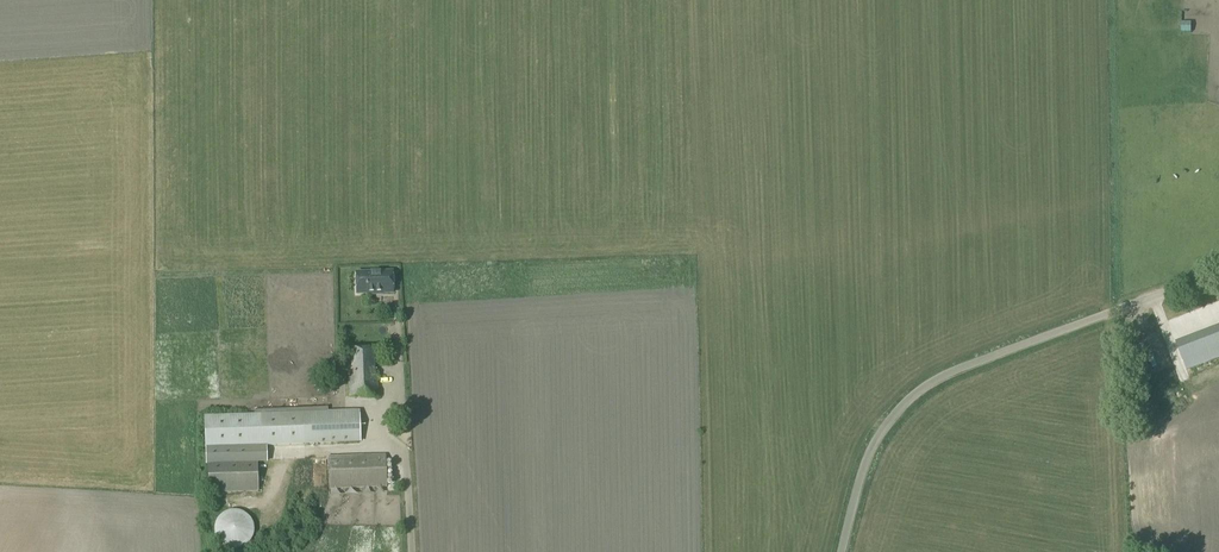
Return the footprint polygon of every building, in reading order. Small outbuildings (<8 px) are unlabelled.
[(356,294),(393,293),(392,273),(356,274),(356,294)] [(1218,359),(1218,326),(1175,342),(1187,371),(1218,359)] [(375,365),(374,349),(351,350),(351,366),(349,366),(350,397),(378,396),(377,365),(375,365)] [(359,442),(359,441),(358,412),(358,410),(328,411),(304,412),(255,413),(207,415),(208,446),(208,460),(209,491),(259,490),(258,463),(267,463),(267,458),(267,444),(359,442)] [(385,455),(328,457),(329,488),(386,486),(385,455)] [(234,550),(236,550),(237,550),(239,550),(241,549),(242,548),(244,548),(245,547),(247,546),(248,544),(249,543),(250,542),(251,540),(252,539),(253,537),(253,536),(253,534),(254,532),(254,530),(254,529),(253,527),(253,525),(253,524),(252,522),(251,521),(250,519),(249,518),(248,516),(247,515),(245,514),(244,513),(242,513),(241,512),(239,511),(237,511),(236,511),(234,511),(232,511),(231,511),(229,511),(227,512),(226,513),(224,513),(223,514),(221,515),(220,516),(219,518),(218,519),(217,521),(216,522),(215,524),(215,525),(215,527),(214,529),(214,530),(214,532),(215,534),(215,536),(215,537),(216,539),(217,540),(218,542),(219,543),(220,544),(221,546),(223,547),(224,548),(226,548),(227,549),(229,550),(231,550),(232,550),(234,550)]
